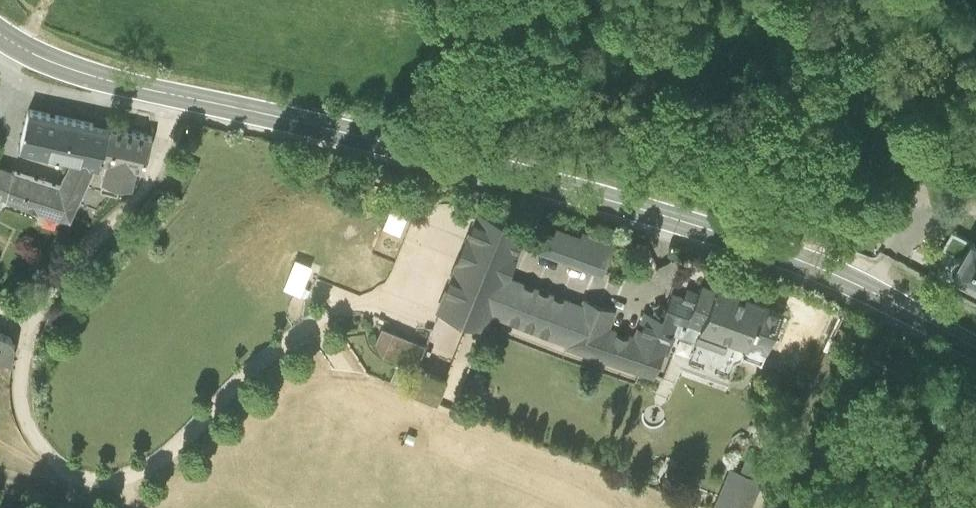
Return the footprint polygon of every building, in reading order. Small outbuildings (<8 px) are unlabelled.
[(99,169),(109,134),(26,114),(17,155),(68,171),(61,194),(0,173),(0,220),(3,213),(71,231),(99,169)] [(155,145),(109,134),(99,169),(107,171),(103,193),(130,199),(137,179),(145,181),(155,145)] [(396,209),(389,227),(405,233),(412,215),(396,209)] [(470,219),(437,316),(483,336),(487,337),(494,317),(509,278),(526,230),(473,211),(470,219)] [(532,227),(525,247),(602,276),(614,246),(583,235),(581,241),(555,231),(553,235),(532,227)] [(953,275),(969,247),(953,238),(937,265),(953,275)] [(971,245),(969,247),(953,275),(950,279),(975,295),(975,248),(971,245)] [(288,289),(306,295),(317,264),(299,257),(288,289)] [(581,307),(509,278),(494,317),(569,347),(569,353),(654,385),(665,358),(668,359),(676,341),(724,361),(729,349),(766,363),(784,322),(765,314),(767,310),(719,291),(717,296),(703,291),(699,300),(689,296),(685,304),(674,300),(664,326),(646,318),(635,342),(609,332),(615,315),(584,302),(581,307)] [(416,370),(426,347),(393,334),(384,358),(405,366),(416,370)] [(0,343),(0,369),(6,372),(15,348),(0,343)] [(446,382),(416,370),(405,366),(396,389),(438,404),(446,382)] [(718,507),(756,507),(770,475),(748,466),(742,481),(731,477),(718,507)] [(967,500),(975,506),(975,487),(967,500)]
